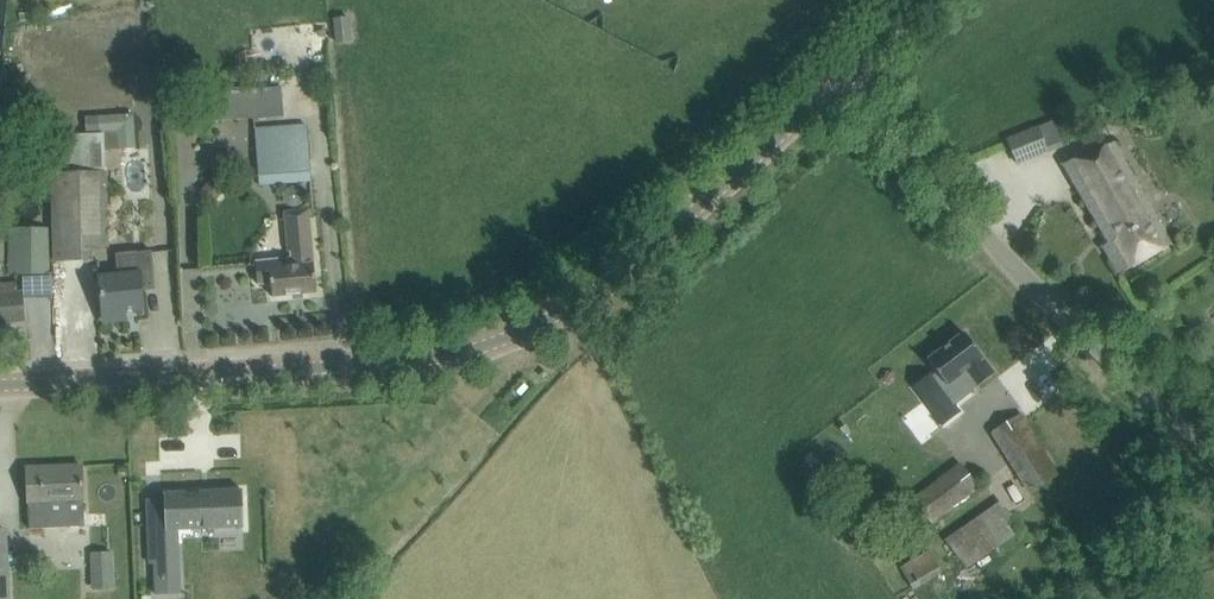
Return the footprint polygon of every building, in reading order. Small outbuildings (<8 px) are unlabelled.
[(197,124),(257,118),(283,115),(281,90),(254,92),(194,98),(197,124)] [(134,114),(106,116),(109,149),(137,146),(134,114)] [(1049,123),(1007,140),(1017,163),(1058,146),(1049,123)] [(261,184),(312,181),(307,127),(256,132),(261,184)] [(106,172),(104,172),(103,134),(52,136),(55,260),(91,259),(91,247),(108,246),(107,222),(106,172)] [(1119,274),(1139,263),(1169,245),(1107,139),(1063,165),(1109,243),(1102,246),(1119,274)] [(317,292),(314,268),(309,218),(316,217),(315,208),(286,212),(289,252),(295,251),(295,258),(255,262),(258,284),(271,283),(272,296),(317,292)] [(50,273),(51,227),(10,226),(10,272),(50,273)] [(122,275),(100,277),(103,313),(104,323),(127,321),(126,311),(143,310),(141,286),(139,273),(138,273),(136,255),(120,257),(122,275)] [(19,282),(4,283),(4,282),(0,283),(0,323),(25,321),(22,290),(20,291),(19,282)] [(931,372),(912,386),(942,425),(961,411),(955,403),(972,390),(971,388),(977,384),(978,386),(995,374),(983,358),(983,357),(965,332),(928,359),(938,373),(934,375),(931,372)] [(992,431),(1029,490),(1053,475),(1016,416),(992,431)] [(932,523),(960,501),(978,486),(960,463),(914,500),(932,523)] [(85,528),(83,490),(82,466),(27,468),(29,530),(85,528)] [(155,564),(156,578),(161,577),(161,580),(166,580),(166,577),(169,577),(168,545),(178,545),(178,530),(244,527),(242,489),(164,493),(164,499),(147,499),(150,564),(155,564)] [(1006,521),(1012,516),(1002,501),(945,539),(967,567),(1015,535),(1006,521)] [(913,590),(942,573),(928,550),(900,567),(913,590)] [(93,590),(116,589),(115,552),(92,552),(93,590)]
